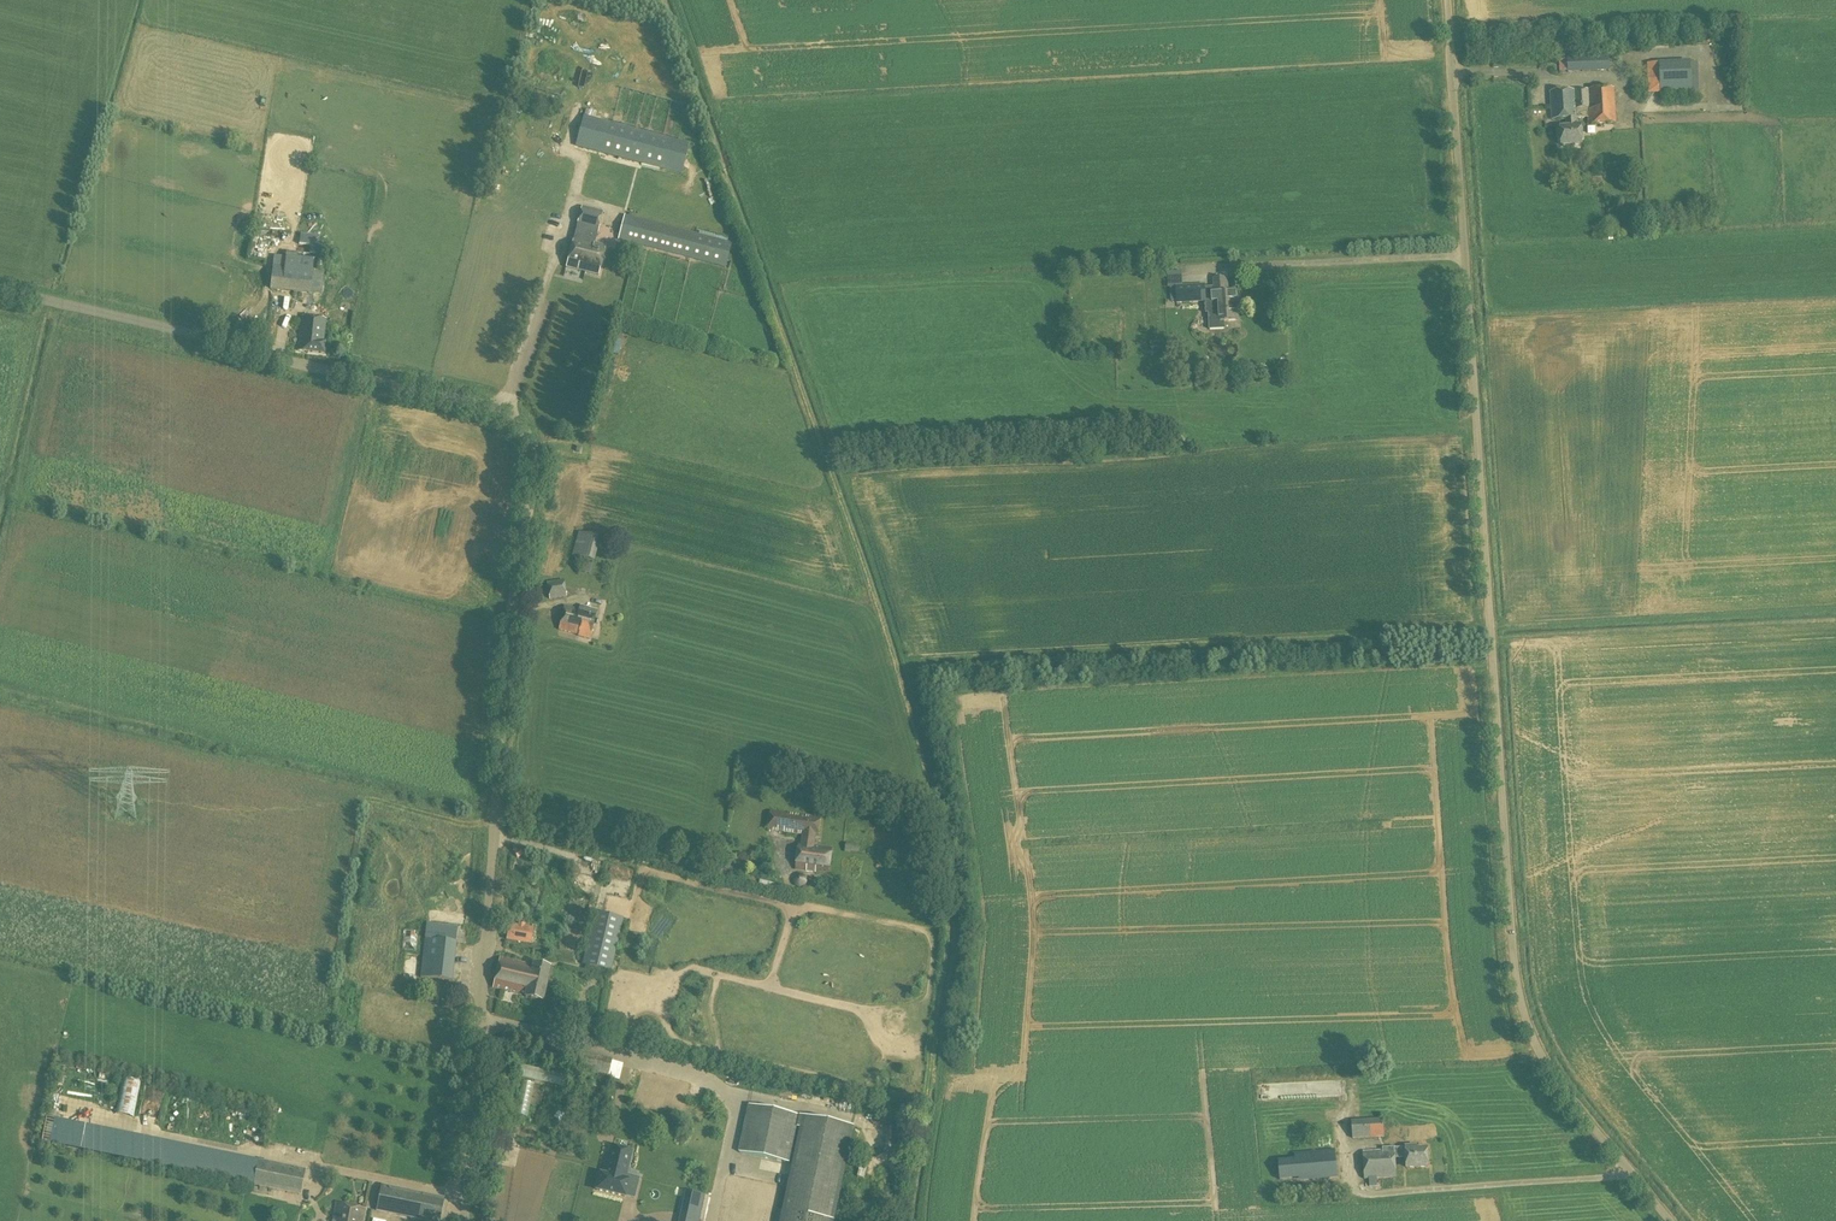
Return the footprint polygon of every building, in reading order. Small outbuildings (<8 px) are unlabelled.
[(529,46),(527,59),(534,60),(536,47),(529,46)] [(1582,72),(1610,71),(1609,53),(1581,55),(1582,72)] [(1567,59),(1559,59),(1560,72),(1568,72),(1567,59)] [(1648,94),(1660,94),(1659,64),(1647,64),(1648,94)] [(547,99),(549,89),(533,86),(531,96),(547,99)] [(1617,124),(1614,89),(1550,93),(1552,121),(1566,120),(1566,127),(1561,127),(1562,146),(1582,144),(1581,125),(1577,125),(1576,119),(1589,119),(1589,125),(1617,124)] [(681,176),(688,147),(583,118),(575,148),(681,176)] [(1602,175),(1592,175),(1593,184),(1602,184),(1602,175)] [(597,234),(602,215),(582,210),(577,228),(597,234)] [(725,268),(730,246),(624,218),(618,240),(725,268)] [(570,254),(602,262),(605,247),(594,244),(593,245),(573,240),(570,254)] [(598,276),(602,262),(570,254),(566,267),(598,276)] [(269,289),(309,294),(313,260),(297,258),(296,270),(287,268),(288,258),(273,256),(269,289)] [(1176,269),(1164,270),(1164,283),(1177,283),(1176,269)] [(1228,294),(1227,279),(1214,280),(1215,286),(1204,287),(1204,286),(1172,287),(1172,288),(1171,288),(1172,301),(1176,301),(1176,304),(1205,303),(1206,314),(1208,314),(1209,331),(1225,330),(1224,322),(1238,322),(1237,293),(1228,294)] [(323,355),(324,344),(321,343),(324,321),(300,318),(296,352),(323,355)] [(589,557),(594,535),(578,531),(572,553),(589,557)] [(590,575),(593,562),(581,559),(578,572),(590,575)] [(548,600),(564,598),(561,581),(546,584),(548,600)] [(579,611),(563,607),(557,631),(576,636),(576,637),(589,641),(597,612),(580,607),(579,611)] [(832,806),(846,798),(842,792),(829,800),(832,806)] [(818,838),(821,820),(770,813),(767,831),(803,837),(801,846),(799,846),(795,870),(829,875),(832,850),(814,848),(816,838),(818,838)] [(860,853),(861,845),(847,844),(846,851),(860,853)] [(777,892),(778,885),(761,881),(759,887),(777,892)] [(608,885),(606,891),(624,896),(626,889),(608,885)] [(610,970),(622,918),(594,912),(582,963),(610,970)] [(509,924),(506,941),(531,945),(534,929),(525,927),(525,925),(518,924),(518,926),(509,924)] [(450,982),(455,943),(425,940),(420,978),(450,982)] [(533,965),(500,958),(492,988),(525,996),(524,999),(541,1003),(550,969),(533,965)] [(606,1084),(611,1062),(574,1053),(569,1075),(606,1084)] [(566,1080),(567,1072),(545,1070),(545,1078),(566,1080)] [(668,1076),(664,1104),(675,1105),(679,1078),(668,1076)] [(50,1090),(48,1097),(64,1102),(67,1095),(50,1090)] [(187,1104),(185,1111),(197,1115),(199,1108),(187,1104)] [(558,1105),(553,1122),(563,1125),(568,1108),(558,1105)] [(855,1128),(749,1105),(739,1153),(789,1164),(797,1128),(801,1129),(783,1211),(777,1210),(774,1220),(835,1220),(855,1128)] [(1318,1118),(1317,1106),(1296,1107),(1297,1119),(1318,1118)] [(90,1116),(116,1117),(117,1110),(90,1109),(90,1116)] [(120,1123),(132,1123),(132,1113),(120,1113),(120,1123)] [(1352,1140),(1384,1138),(1383,1119),(1351,1121),(1352,1140)] [(77,1142),(79,1131),(40,1124),(38,1136),(77,1142)] [(625,1173),(631,1150),(608,1145),(603,1167),(625,1173)] [(1417,1149),(1417,1146),(1405,1147),(1405,1149),(1395,1150),(1395,1148),(1383,1149),(1383,1152),(1363,1153),(1365,1179),(1369,1179),(1369,1188),(1377,1187),(1377,1179),(1397,1178),(1396,1159),(1406,1158),(1406,1170),(1429,1168),(1428,1149),(1417,1149)] [(1294,1149),(1277,1150),(1280,1181),(1294,1180),(1292,1159),(1295,1159),(1294,1149)] [(1320,1150),(1323,1180),(1337,1179),(1335,1149),(1320,1150)] [(300,1195),(305,1171),(257,1161),(252,1185),(300,1195)] [(413,1167),(411,1173),(428,1179),(430,1173),(413,1167)] [(625,1173),(603,1167),(601,1173),(597,1172),(592,1191),(624,1198),(628,1180),(624,1179),(625,1173)] [(444,1199),(381,1186),(375,1211),(424,1220),(439,1220),(444,1199)] [(686,1191),(681,1214),(701,1218),(706,1196),(686,1191)] [(332,1220),(364,1220),(366,1210),(336,1204),(332,1220)] [(607,1213),(608,1205),(601,1204),(599,1211),(607,1213)]
